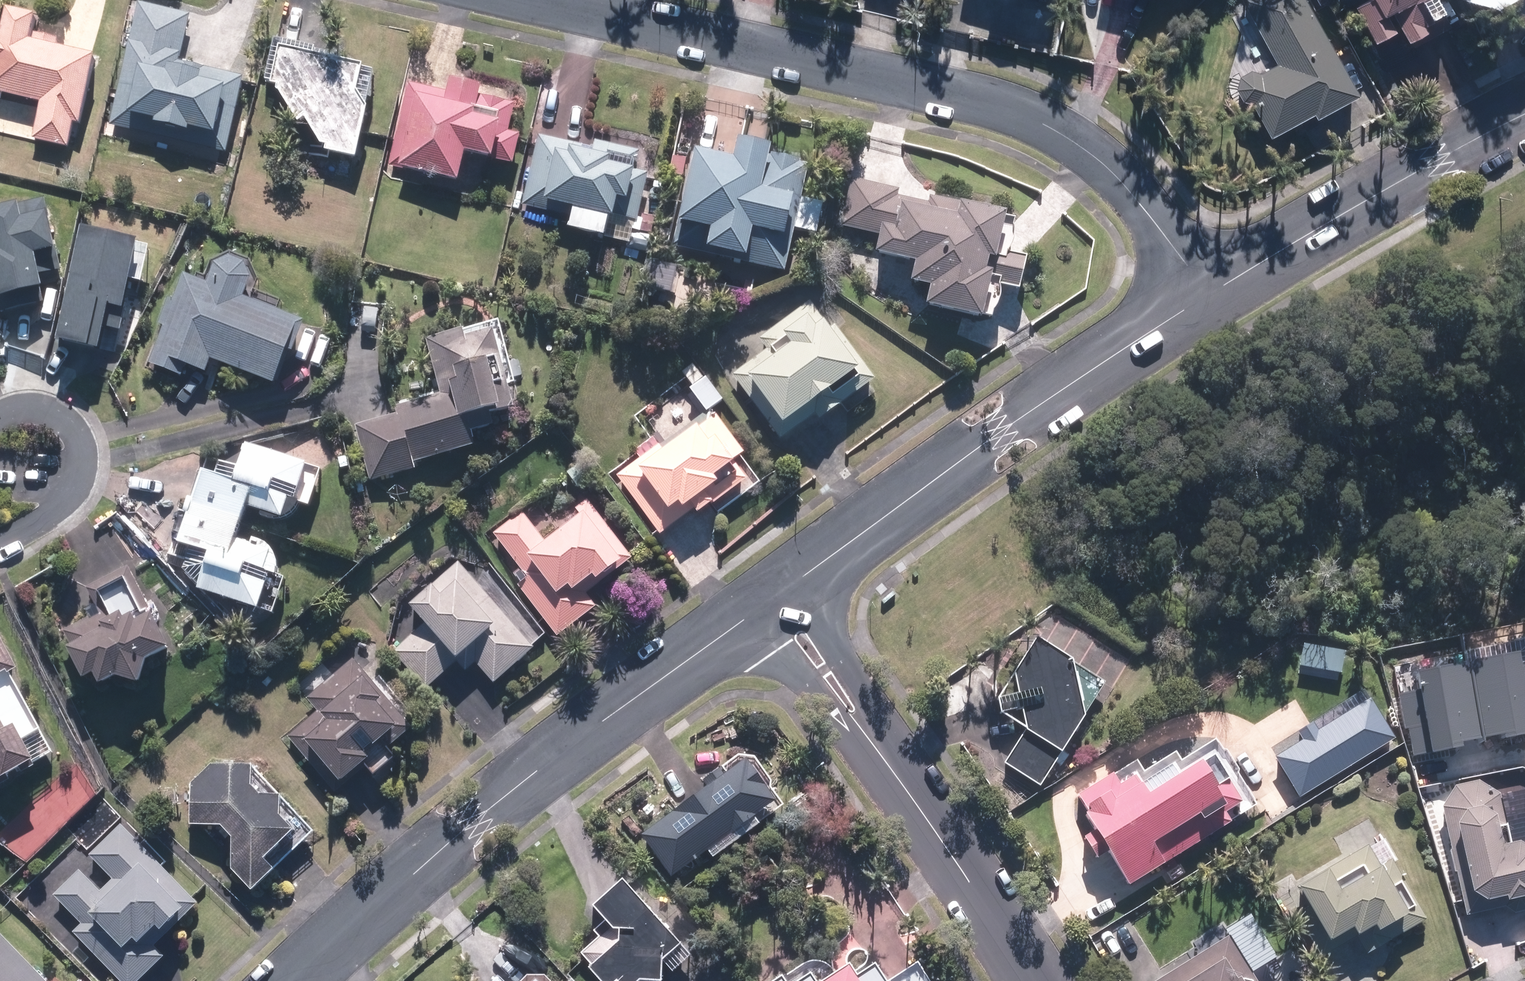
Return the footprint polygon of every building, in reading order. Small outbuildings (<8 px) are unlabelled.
[(1247,13),(1276,61),(1242,82),(1274,136),(1314,112),(1317,117),(1361,90),(1307,0),(1268,0),(1247,13)] [(1410,42),(1441,23),(1437,17),(1448,10),(1442,0),(1364,0),(1356,5),(1379,43),(1402,29),(1410,42)] [(115,129),(233,151),(247,76),(182,64),(191,14),(139,4),(115,129)] [(41,32),(44,19),(12,12),(0,66),(0,94),(42,103),(33,141),(72,150),(77,128),(82,129),(99,54),(60,46),(62,37),(41,32)] [(280,52),(275,87),(300,127),(306,123),(332,159),(361,163),(375,65),(280,52)] [(471,153),(517,163),(522,135),(510,132),(518,93),(451,79),(448,95),(407,86),(390,166),(465,182),(471,153)] [(614,223),(643,227),(655,154),(539,136),(528,206),(572,213),(569,233),(611,239),(614,223)] [(821,236),(828,203),(802,198),(809,165),(774,158),(776,150),(746,144),(743,158),(699,150),(683,228),(712,233),(707,260),(787,275),(796,231),(821,236)] [(0,203),(0,271),(7,297),(51,285),(44,260),(73,253),(53,176),(0,190),(0,198),(1,203),(0,203)] [(1015,255),(1023,213),(847,181),(839,227),(883,235),(879,257),(914,263),(910,284),(927,287),(923,306),(1003,321),(1008,289),(1028,292),(1034,258),(1015,255)] [(156,217),(97,206),(78,307),(125,316),(131,284),(143,286),(156,217)] [(212,286),(186,276),(177,300),(171,298),(161,325),(166,327),(151,367),(184,380),(188,368),(207,376),(212,364),(279,389),(305,322),(251,301),(263,269),(224,254),(212,286)] [(821,422),(879,382),(830,310),(822,315),(813,301),(758,338),(768,352),(735,375),(781,443),(818,418),(821,422)] [(470,422),(524,406),(517,383),(524,381),(517,355),(510,357),(499,320),(425,342),(438,388),(390,402),(393,414),(356,425),(373,482),(419,469),(418,465),(477,448),(470,422)] [(693,362),(682,372),(693,385),(689,389),(709,412),(724,398),(693,362)] [(688,421),(617,475),(663,535),(696,510),(700,516),(712,506),(718,514),(760,481),(741,456),(746,452),(718,415),(695,432),(688,421)] [(287,554),(244,542),(251,514),(294,526),(300,508),(308,510),(320,468),(226,441),(217,472),(199,467),(178,543),(190,547),(184,570),(198,591),(279,614),(289,579),(280,577),(287,554)] [(517,587),(559,638),(599,605),(589,593),(634,555),(587,500),(555,528),(543,514),(532,524),(521,510),(492,534),(519,565),(511,572),(521,584),(517,587)] [(425,620),(391,650),(427,690),(466,656),(491,684),(535,646),(459,560),(410,603),(425,620)] [(101,687),(117,678),(145,683),(153,658),(173,646),(131,572),(98,591),(108,608),(66,632),(74,648),(69,651),(86,681),(95,676),(101,687)] [(59,754),(14,674),(20,671),(0,636),(0,787),(59,754)] [(1412,753),(1524,731),(1524,641),(1524,636),(1409,658),(1414,680),(1399,683),(1412,753)] [(1039,637),(984,725),(1004,737),(1012,724),(1026,732),(1006,764),(1041,786),(1108,680),(1039,637)] [(394,743),(413,727),(354,656),(309,694),(321,707),(288,734),(337,793),(367,768),(375,777),(403,754),(394,743)] [(1130,885),(1263,812),(1222,738),(1185,759),(1181,752),(1145,771),(1141,763),(1081,796),(1130,885)] [(784,797),(752,753),(723,773),(719,768),(703,780),(707,785),(640,832),(672,877),(708,851),(712,856),(761,821),(757,816),(784,797)] [(253,891),(280,869),(319,838),(258,762),(253,766),(217,761),(192,781),(190,825),(227,827),(234,836),(234,867),(253,891)] [(72,814),(93,792),(78,778),(57,800),(72,814)] [(1523,801),(1508,804),(1503,778),(1457,787),(1444,801),(1452,843),(1464,841),(1478,915),(1524,906),(1524,811),(1523,801)] [(1344,852),(1296,881),(1333,942),(1341,937),(1356,961),(1387,942),(1429,916),(1369,819),(1336,839),(1344,852)] [(123,980),(146,980),(180,948),(167,935),(201,903),(124,823),(90,855),(113,879),(101,890),(82,870),(54,896),(82,925),(75,931),(123,980)] [(673,972),(695,953),(624,876),(593,905),(611,924),(580,952),(606,980),(616,980),(618,979),(620,980),(636,980),(641,976),(664,980),(665,964),(673,972)] [(53,975),(48,980),(0,932),(0,980),(59,980),(53,975)] [(1236,938),(1160,980),(1261,980),(1236,938)] [(921,959),(889,979),(877,959),(858,971),(853,962),(822,980),(816,971),(800,980),(935,980),(921,959)] [(533,971),(524,980),(543,980),(533,971)]
